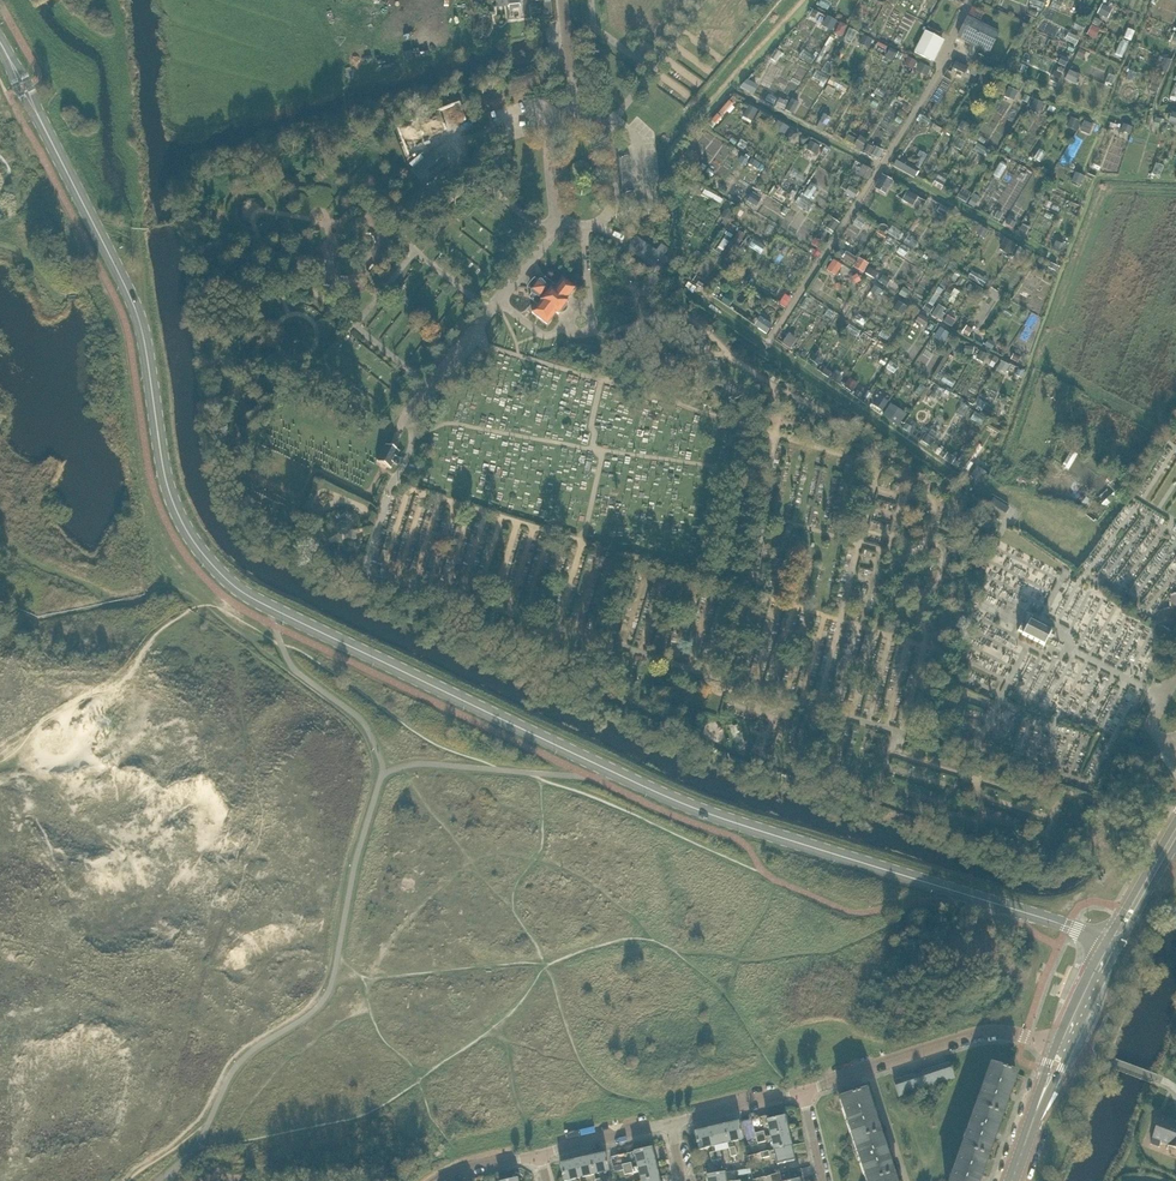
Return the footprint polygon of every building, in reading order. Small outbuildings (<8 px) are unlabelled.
[(430,3),(438,17),(446,13),(439,0),(436,0),(430,3)] [(459,10),(471,10),(470,0),(459,0),(459,10)] [(547,13),(555,13),(555,0),(546,0),(547,13)] [(1118,5),(1108,0),(1106,0),(1101,11),(1112,17),(1118,5)] [(839,29),(847,33),(853,21),(845,17),(839,29)] [(990,51),(999,33),(967,17),(958,36),(990,51)] [(1096,20),(1091,32),(1102,37),(1108,25),(1096,20)] [(436,33),(444,28),(442,23),(433,28),(436,33)] [(856,38),(861,28),(854,24),(849,34),(856,38)] [(1072,29),(1069,36),(1082,41),(1084,34),(1072,29)] [(874,45),(878,35),(867,31),(863,41),(874,45)] [(942,39),(925,31),(915,52),(931,60),(942,39)] [(1127,53),(1133,38),(1125,34),(1119,49),(1127,53)] [(447,49),(457,42),(454,37),(448,42),(444,46),(447,49)] [(895,44),(890,53),(897,57),(902,47),(895,44)] [(440,54),(445,50),(441,45),(436,49),(440,54)] [(1090,56),(1092,47),(1083,45),(1081,53),(1090,56)] [(1070,63),(1074,55),(1067,52),(1063,59),(1070,63)] [(1174,63),(1175,55),(1167,53),(1165,62),(1174,63)] [(915,55),(912,63),(918,66),(922,57),(915,55)] [(763,75),(779,61),(774,56),(758,70),(763,75)] [(923,58),(920,67),(934,73),(938,64),(923,58)] [(958,66),(971,71),(974,62),(961,58),(958,66)] [(846,64),(843,71),(850,74),(853,67),(846,64)] [(819,65),(817,73),(826,76),(829,69),(819,65)] [(1077,80),(1083,82),(1087,71),(1073,65),(1064,87),(1073,91),(1077,80)] [(1131,77),(1139,79),(1142,69),(1134,67),(1131,77)] [(843,73),(837,81),(849,89),(854,80),(843,73)] [(1153,85),(1162,89),(1166,78),(1157,75),(1153,85)] [(1010,95),(1021,97),(1023,86),(1011,84),(1010,95)] [(1082,85),(1079,93),(1090,99),(1094,91),(1082,85)] [(780,100),(796,108),(800,101),(783,93),(780,100)] [(751,101),(747,111),(755,114),(759,104),(751,101)] [(884,140),(898,109),(888,104),(874,135),(884,140)] [(820,123),(828,126),(834,112),(826,109),(820,123)] [(1075,111),(1071,121),(1096,132),(1101,122),(1075,111)] [(1154,124),(1166,124),(1166,113),(1155,113),(1154,124)] [(775,127),(787,133),(793,122),(780,116),(775,127)] [(1136,121),(1125,118),(1125,121),(1114,118),(1111,129),(1133,134),(1136,121)] [(867,146),(872,136),(863,132),(859,143),(867,146)] [(748,144),(750,137),(742,135),(740,142),(748,144)] [(808,165),(825,143),(815,135),(798,157),(808,165)] [(971,150),(975,140),(965,136),(961,147),(971,150)] [(882,154),(886,145),(872,139),(868,148),(882,154)] [(1045,159),(1050,147),(1041,144),(1037,156),(1045,159)] [(436,150),(410,172),(423,186),(449,165),(436,150)] [(920,175),(924,167),(900,157),(897,165),(920,175)] [(1005,176),(1013,164),(1005,159),(997,171),(1005,176)] [(871,172),(875,165),(867,161),(863,169),(871,172)] [(885,169),(866,208),(888,218),(903,187),(896,184),(899,176),(885,169)] [(1077,175),(1088,177),(1089,171),(1079,169),(1077,175)] [(683,189),(690,194),(696,185),(689,180),(683,189)] [(853,181),(849,189),(859,195),(863,187),(853,181)] [(972,197),(976,188),(968,184),(963,193),(972,197)] [(706,185),(703,191),(721,198),(724,191),(706,185)] [(922,203),(926,191),(911,185),(906,197),(922,203)] [(761,204),(766,196),(753,189),(749,197),(761,204)] [(951,213),(953,204),(942,201),(940,210),(951,213)] [(859,210),(856,220),(869,223),(872,213),(859,210)] [(836,230),(844,217),(835,212),(827,225),(836,230)] [(891,216),(885,229),(902,237),(908,224),(891,216)] [(725,227),(715,245),(724,250),(734,231),(725,227)] [(752,241),(764,248),(769,240),(757,232),(752,241)] [(1060,233),(1058,246),(1070,248),(1072,235),(1060,233)] [(1008,234),(1003,244),(1015,250),(1020,240),(1008,234)] [(661,244),(657,251),(636,237),(627,249),(660,272),(663,274),(672,262),(664,256),(668,249),(661,244)] [(1023,255),(1028,245),(1022,242),(1017,253),(1023,255)] [(839,252),(858,259),(861,250),(842,243),(839,252)] [(934,257),(948,264),(952,257),(938,250),(934,257)] [(862,252),(857,263),(867,268),(873,258),(862,252)] [(971,273),(987,283),(992,276),(976,266),(971,273)] [(881,276),(889,281),(893,275),(885,270),(881,276)] [(540,281),(539,282),(532,291),(531,292),(531,293),(532,294),(530,298),(538,305),(532,313),(547,325),(556,313),(558,314),(559,313),(562,313),(565,312),(566,311),(568,308),(568,306),(567,303),(568,302),(566,300),(575,288),(563,279),(557,287),(545,278),(542,281),(541,281),(540,281)] [(938,301),(948,285),(942,282),(932,298),(938,301)] [(985,301),(995,305),(1001,290),(990,286),(985,301)] [(945,316),(950,303),(940,299),(935,312),(945,316)] [(861,309),(856,314),(864,322),(869,316),(861,309)] [(959,322),(959,311),(950,310),(949,321),(959,322)] [(852,317),(848,323),(857,330),(861,324),(852,317)] [(971,333),(978,325),(971,320),(965,327),(971,333)] [(882,325),(880,331),(889,334),(892,328),(882,325)] [(1006,355),(1001,363),(1012,371),(1018,362),(1006,355)] [(889,365),(897,367),(899,360),(891,358),(889,365)] [(911,373),(905,382),(915,388),(921,379),(911,373)] [(996,393),(999,387),(990,382),(986,389),(996,393)] [(977,400),(986,406),(991,399),(982,393),(977,400)] [(984,420),(987,412),(976,407),(973,415),(984,420)] [(992,418),(988,424),(998,430),(1002,425),(992,418)] [(976,452),(982,439),(977,437),(971,450),(976,452)] [(399,453),(400,452),(397,450),(386,444),(385,445),(386,446),(378,461),(377,461),(377,462),(379,463),(391,469),(392,468),(391,467),(393,463),(398,465),(401,459),(396,457),(399,452),(399,453)] [(1075,445),(1067,462),(1073,465),(1081,448),(1075,445)] [(955,459),(958,452),(950,447),(946,455),(955,459)] [(1108,504),(1121,492),(1112,482),(1099,494),(1108,504)] [(1089,492),(1083,500),(1092,506),(1098,498),(1089,492)] [(993,497),(986,508),(1003,519),(1010,508),(993,497)] [(991,531),(997,522),(984,514),(978,523),(991,531)] [(1124,536),(1101,569),(1110,576),(1133,543),(1124,536)] [(1031,621),(1033,616),(1027,613),(1018,631),(1023,634),(1022,635),(1045,646),(1053,631),(1031,621)] [(1064,645),(1058,642),(1056,647),(1062,650),(1064,645)] [(746,741),(745,741),(739,722),(729,726),(738,751),(748,748),(746,744),(747,743),(748,742),(747,741),(746,741)] [(1118,827),(1124,826),(1121,813),(1115,815),(1118,827)] [(947,1081),(955,1078),(950,1063),(942,1065),(947,1081)] [(941,1083),(947,1081),(942,1065),(935,1068),(937,1073),(941,1083)] [(1001,1116),(1016,1074),(990,1065),(975,1107),(1001,1116)] [(941,1083),(937,1073),(935,1068),(929,1070),(934,1085),(941,1083)] [(927,1087),(934,1085),(929,1070),(922,1072),(927,1087)] [(920,1090),(927,1087),(922,1072),(915,1074),(920,1090)] [(913,1092),(920,1090),(915,1074),(908,1077),(913,1092)] [(906,1094),(913,1092),(908,1077),(901,1079),(906,1094)] [(899,1096),(906,1094),(901,1079),(894,1081),(899,1096)] [(879,1133),(872,1109),(866,1091),(839,1099),(853,1142),(879,1133)] [(987,1157),(1001,1116),(975,1107),(961,1148),(987,1157)] [(788,1131),(784,1116),(767,1120),(770,1135),(788,1131)] [(1171,1140),(1175,1128),(1175,1121),(1162,1116),(1159,1124),(1153,1139),(1161,1142),(1169,1145),(1171,1140)] [(728,1143),(743,1140),(739,1122),(724,1125),(728,1143)] [(713,1146),(728,1143),(724,1125),(709,1129),(713,1146)] [(698,1150),(713,1146),(709,1129),(694,1132),(698,1150)] [(747,1140),(751,1139),(750,1135),(755,1134),(755,1131),(745,1133),(747,1140)] [(774,1150),(791,1146),(788,1131),(770,1135),(774,1150)] [(756,1139),(765,1137),(764,1132),(755,1134),(750,1135),(751,1139),(751,1140),(756,1139)] [(885,1151),(879,1133),(853,1142),(866,1180),(873,1180),(893,1175),(885,1151)] [(777,1164),(794,1160),(791,1146),(774,1150),(777,1164)] [(655,1163),(651,1148),(634,1152),(637,1167),(655,1163)] [(987,1157),(961,1148),(949,1180),(979,1180),(987,1157)] [(594,1175),(609,1171),(605,1154),(590,1157),(594,1175)] [(579,1178),(594,1175),(590,1157),(575,1161),(579,1178)] [(579,1178),(575,1161),(560,1164),(564,1180),(567,1180),(574,1179),(575,1180),(580,1180),(579,1178)] [(658,1177),(655,1163),(637,1167),(641,1180),(642,1180),(658,1177)] [(479,1180),(488,1180),(493,1180),(491,1171),(478,1174),(479,1180)] [(724,1173),(707,1175),(708,1180),(726,1180),(724,1173)]
